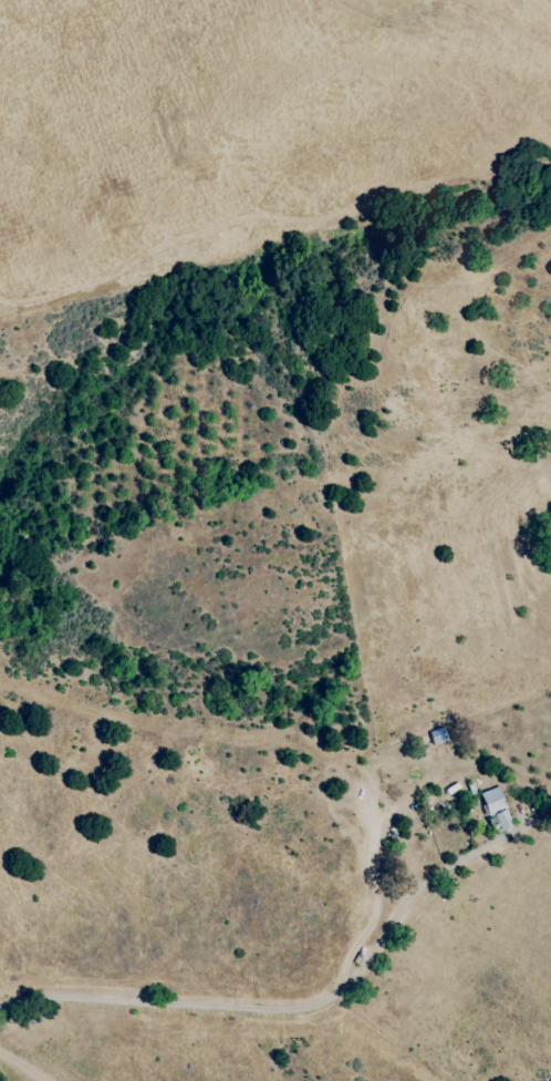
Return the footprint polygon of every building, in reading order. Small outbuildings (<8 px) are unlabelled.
[(490,824),(497,822),(499,831),(511,827),(499,787),(481,793),(490,824)]
